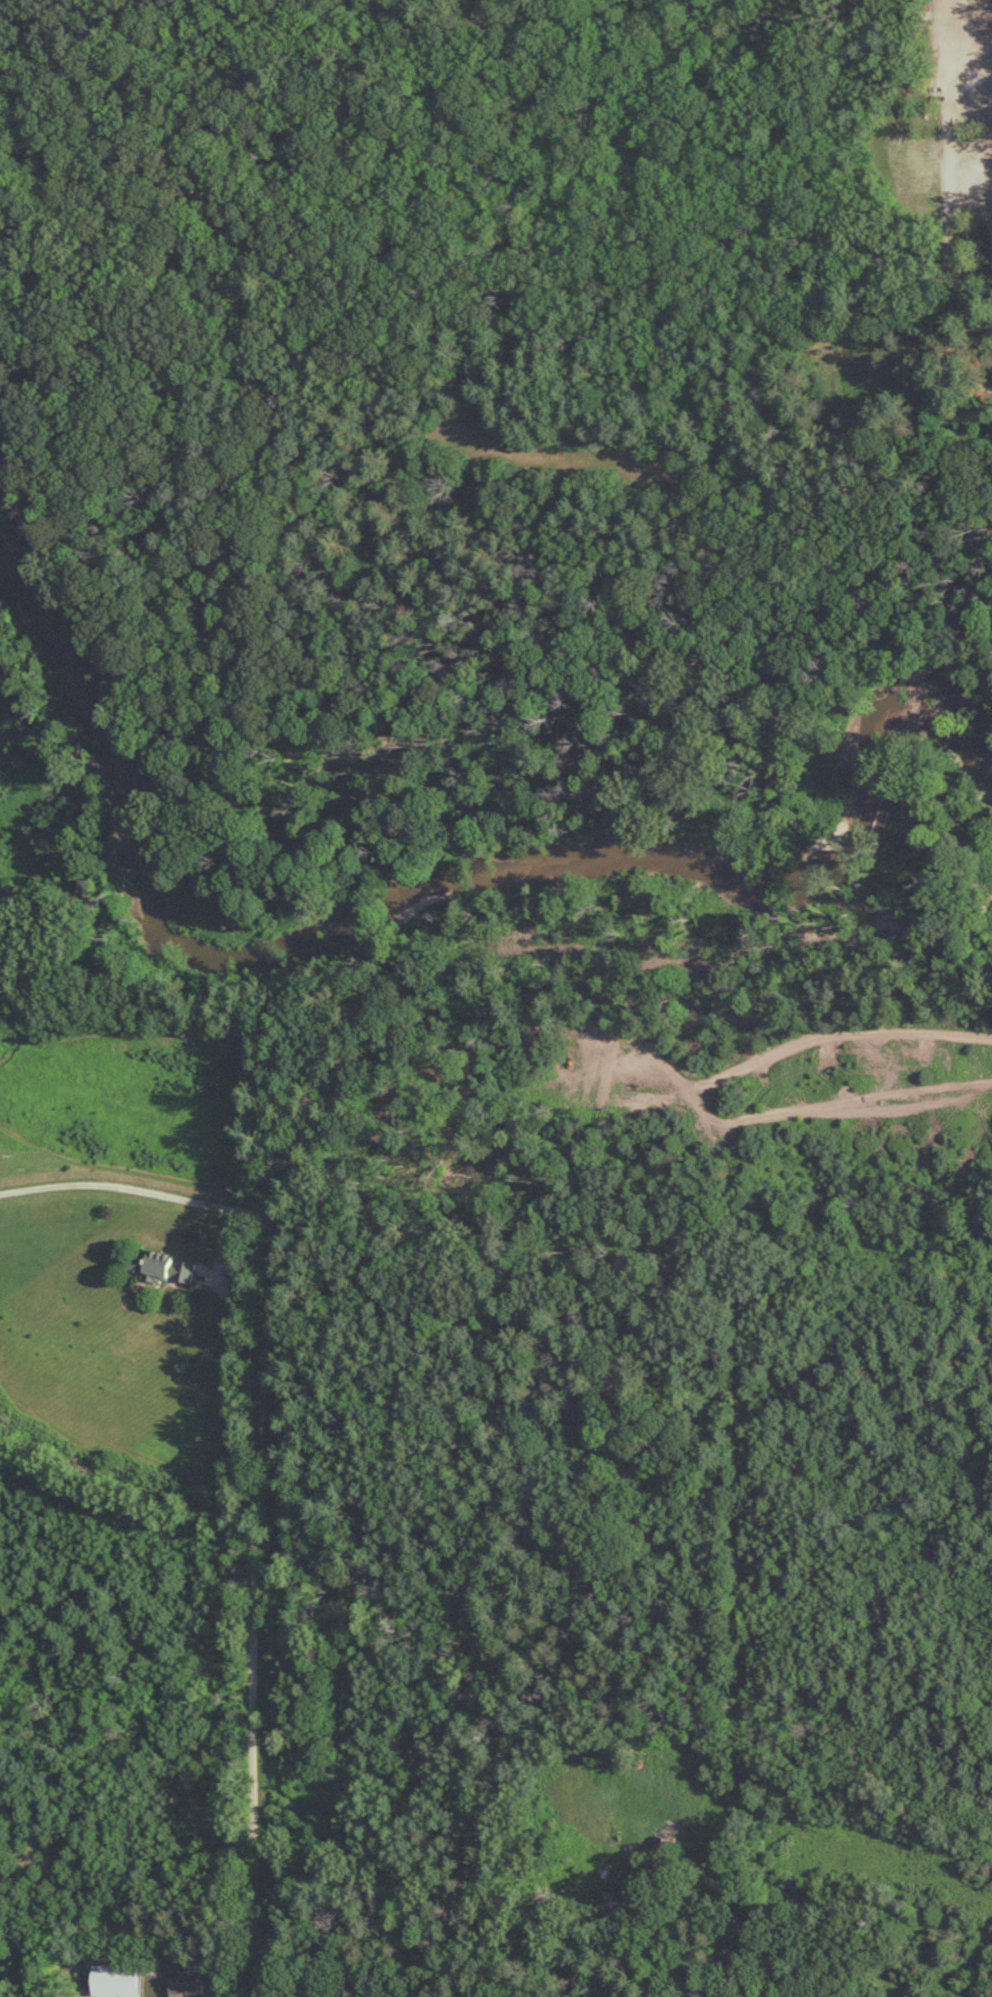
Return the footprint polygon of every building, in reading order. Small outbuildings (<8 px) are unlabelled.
[(197,1261),(149,1248),(147,1255),(133,1251),(128,1269),(143,1273),(143,1274),(190,1286),(197,1261)]
